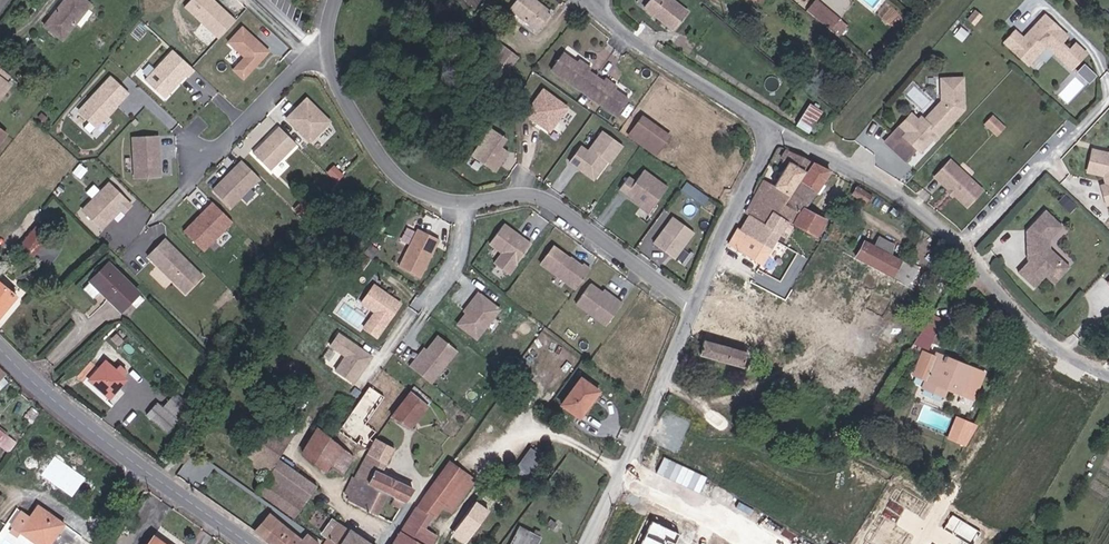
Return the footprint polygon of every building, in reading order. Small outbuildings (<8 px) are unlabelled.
[(215,0),(192,0),(186,6),(212,31),(216,26),(224,34),(237,21),(215,0)] [(553,14),(535,0),(516,0),(510,9),(539,31),(553,14)] [(681,19),(657,0),(648,0),(642,7),(672,30),(681,19)] [(687,12),(673,0),(657,0),(681,19),(687,12)] [(841,18),(818,0),(816,0),(809,9),(833,29),(841,18)] [(37,40),(66,6),(59,1),(31,35),(37,40)] [(37,40),(48,49),(77,16),(66,6),(37,40)] [(1029,62),(1047,43),(1073,67),(1087,52),(1067,33),(1061,40),(1053,32),(1059,26),(1046,13),(1032,29),(1034,31),(1028,37),(1025,35),(1024,37),(1016,29),(1006,40),(1029,62)] [(224,34),(216,26),(212,31),(220,38),(224,34)] [(270,52),(244,27),(230,42),(246,57),(235,70),(244,80),(270,52)] [(187,79),(194,72),(173,53),(146,81),(164,99),(185,77),(187,79)] [(607,81),(604,84),(591,75),(593,72),(579,62),(577,65),(562,55),(551,72),(579,92),(582,88),(595,97),(592,101),(601,107),(621,121),(631,104),(619,95),(621,91),(607,81)] [(472,75),(477,79),(492,60),(486,56),(472,75)] [(477,79),(492,89),(506,71),(492,60),(477,79)] [(1090,82),(1098,75),(1087,62),(1079,69),(1090,82)] [(11,84),(6,80),(10,74),(0,65),(0,100),(11,84)] [(604,84),(607,81),(593,72),(591,75),(604,84)] [(935,140),(965,107),(964,77),(943,78),(944,100),(926,119),(923,117),(920,120),(908,133),(901,126),(887,141),(907,159),(919,147),(922,150),(928,144),(927,143),(932,138),(935,140)] [(112,78),(80,111),(96,126),(128,94),(112,78)] [(592,101),(595,97),(582,88),(579,92),(592,101)] [(552,132),(570,107),(546,89),(527,114),(552,132)] [(331,123),(308,100),(287,120),(311,144),(331,123)] [(813,132),(823,109),(809,104),(799,126),(813,132)] [(908,133),(920,120),(913,113),(901,126),(908,133)] [(994,130),(1001,122),(993,115),(986,123),(994,130)] [(659,152),(668,139),(641,119),(633,131),(659,152)] [(999,135),(1006,127),(1001,122),(994,130),(999,135)] [(296,145),(279,128),(253,154),(270,171),(296,145)] [(507,141),(492,131),(473,157),(498,173),(509,155),(501,150),(507,141)] [(655,158),(659,152),(633,131),(628,138),(655,158)] [(612,164),(624,147),(604,132),(590,151),(583,147),(571,162),(579,168),(582,164),(599,176),(609,162),(612,164)] [(159,176),(158,137),(132,138),(134,178),(159,176)] [(1094,146),(1087,168),(1104,173),(1107,182),(1102,183),(1107,202),(1108,201),(1108,151),(1094,146)] [(784,197),(782,196),(801,166),(781,154),(777,161),(782,164),(768,188),(759,183),(741,216),(743,217),(758,226),(766,214),(772,218),(778,209),(777,208),(784,197)] [(260,179),(242,162),(212,190),(229,208),(260,179)] [(983,192),(952,162),(937,178),(951,191),(956,195),(969,207),(983,192)] [(599,176),(582,164),(579,168),(595,180),(599,176)] [(820,223),(798,212),(821,177),(805,167),(778,209),(772,218),(781,223),(811,240),(820,223)] [(651,212),(669,189),(645,172),(637,183),(630,178),(621,190),(651,212)] [(124,212),(131,205),(109,182),(82,209),(101,228),(121,209),(124,212)] [(846,197),(861,206),(866,198),(851,189),(846,197)] [(1057,214),(1063,208),(1056,201),(1050,208),(1057,214)] [(202,252),(232,223),(212,203),(205,211),(207,213),(204,217),(202,215),(185,235),(202,252)] [(758,226),(774,235),(781,223),(772,218),(766,214),(758,226)] [(1059,267),(1046,254),(1046,245),(1056,235),(1036,216),(1020,234),(1021,247),(1023,247),(1024,254),(1022,255),(1023,265),(1024,266),(1014,278),(1030,293),(1041,282),(1043,283),(1059,267)] [(696,233),(675,217),(656,243),(677,259),(696,233)] [(765,249),(774,235),(758,226),(743,217),(735,232),(765,249)] [(519,235),(505,224),(490,244),(503,253),(495,264),(510,275),(532,245),(525,239),(523,241),(518,237),(519,235)] [(421,274),(441,236),(420,225),(400,263),(421,274)] [(15,248),(28,259),(46,238),(32,227),(15,248)] [(723,247),(755,266),(765,249),(735,232),(733,230),(723,247)] [(893,272),(902,258),(866,238),(862,245),(856,242),(852,250),(893,272)] [(184,294),(201,277),(164,239),(147,256),(184,294)] [(373,254),(380,245),(373,241),(367,250),(373,254)] [(542,262),(577,290),(593,268),(585,262),(583,265),(555,245),(542,262)] [(128,284),(111,266),(107,262),(106,263),(89,279),(95,285),(119,311),(136,294),(128,284)] [(732,275),(700,349),(748,370),(758,345),(772,351),(778,337),(813,352),(802,377),(873,407),(889,371),(867,362),(865,368),(814,346),(827,316),(732,275)] [(401,299),(376,280),(362,296),(375,306),(363,322),(375,331),(401,299)] [(16,296),(0,283),(0,316),(16,296)] [(607,325),(624,302),(617,297),(615,299),(603,291),(592,283),(577,303),(607,325)] [(615,299),(617,297),(605,289),(603,291),(615,299)] [(500,308),(478,290),(472,298),(474,300),(466,310),(457,321),(476,336),(500,308)] [(662,311),(669,300),(654,290),(648,301),(662,311)] [(474,300),(472,298),(463,308),(466,310),(474,300)] [(348,375),(368,349),(336,324),(327,336),(341,347),(331,361),(348,375)] [(430,377),(457,345),(438,330),(427,344),(417,355),(415,353),(409,361),(430,377)] [(417,355),(427,344),(424,342),(415,353),(417,355)] [(945,353),(937,348),(935,352),(923,345),(910,366),(923,373),(918,381),(937,392),(941,384),(967,399),(981,374),(956,359),(952,364),(942,358),(945,353)] [(952,364),(956,359),(945,353),(942,358),(952,364)] [(87,381),(108,400),(124,381),(120,378),(125,373),(118,366),(113,371),(103,363),(87,381)] [(587,408),(590,410),(600,396),(580,381),(561,407),(579,420),(587,408)] [(372,404),(376,406),(383,394),(368,386),(358,403),(369,409),(372,404)] [(404,425),(405,426),(423,405),(416,400),(406,392),(390,413),(404,425)] [(184,414),(190,407),(176,394),(170,402),(184,414)] [(416,400),(423,405),(428,399),(422,394),(416,400)] [(178,422),(184,414),(170,402),(164,408),(178,422)] [(166,436),(178,422),(164,408),(162,411),(156,406),(146,418),(166,436)] [(310,424),(320,432),(327,422),(317,412),(310,424)] [(341,433),(345,436),(352,427),(342,418),(333,430),(339,435),(341,433)] [(225,430),(236,437),(243,427),(232,419),(225,430)] [(246,445),(267,460),(283,437),(262,421),(246,445)] [(957,439),(965,425),(958,421),(948,439),(951,440),(953,436),(957,439)] [(372,431),(376,425),(371,422),(367,428),(372,431)] [(337,473),(348,454),(327,437),(320,432),(310,424),(297,448),(321,467),(324,464),(337,472),(337,473)] [(967,449),(977,431),(965,425),(957,439),(953,436),(951,440),(967,449)] [(348,454),(354,443),(345,436),(341,433),(339,435),(333,430),(327,437),(348,454)] [(3,435),(0,433),(0,447),(9,455),(18,444),(5,433),(3,435)] [(388,498),(395,501),(404,483),(371,469),(385,445),(369,435),(350,473),(348,472),(339,489),(345,492),(343,496),(365,507),(374,486),(385,490),(390,492),(388,498)] [(254,490),(291,515),(311,487),(274,462),(272,464),(267,460),(246,445),(239,455),(264,473),(254,490)] [(531,481),(541,456),(527,450),(516,475),(531,481)] [(452,515),(476,483),(443,459),(418,490),(437,504),(452,515)] [(190,474),(197,478),(206,466),(199,461),(190,474)] [(334,478),(337,472),(324,464),(321,467),(334,478)] [(375,512),(385,490),(374,486),(365,507),(375,512)] [(420,525),(437,504),(418,490),(407,504),(402,513),(420,525)] [(464,513),(476,522),(483,512),(471,502),(464,513)] [(53,523),(56,520),(42,509),(39,513),(53,523)] [(35,543),(55,543),(68,528),(56,520),(53,523),(39,513),(32,523),(23,516),(14,527),(35,543)] [(434,535),(420,525),(402,513),(384,543),(429,543),(434,535)] [(465,536),(476,522),(464,513),(454,527),(465,536)] [(250,532),(260,539),(274,520),(265,514),(250,532)] [(315,542),(301,531),(296,537),(274,520),(260,539),(267,543),(314,543),(315,542)] [(361,537),(337,520),(326,538),(334,543),(357,543),(361,537)] [(553,530),(558,525),(553,521),(549,527),(553,530)] [(520,525),(510,543),(536,543),(541,535),(520,525)] [(465,536),(454,527),(450,533),(461,542),(465,536)] [(155,535),(148,543),(166,543),(155,535)]
